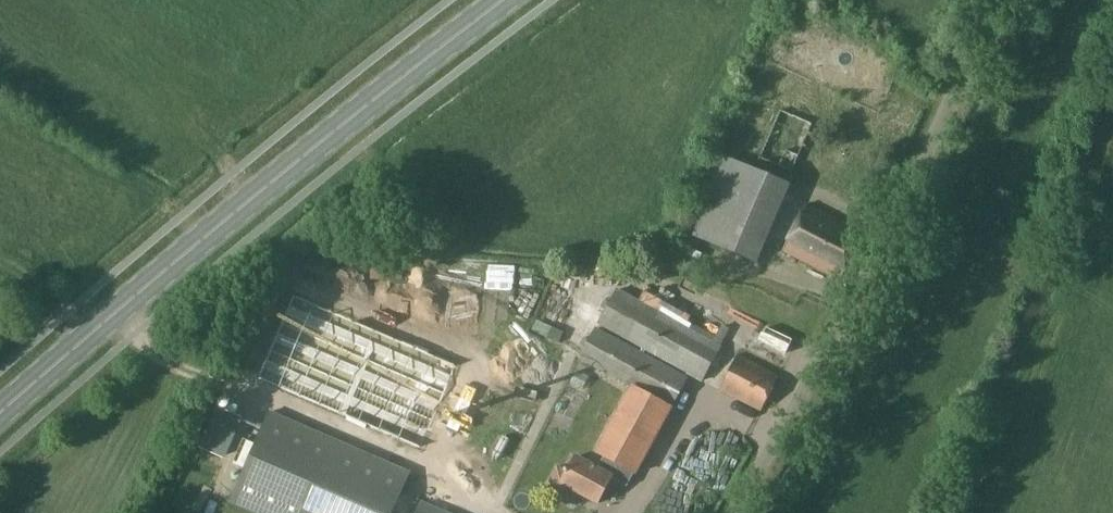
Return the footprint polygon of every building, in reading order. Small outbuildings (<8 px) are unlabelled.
[(774,101),(829,113),(845,47),(790,34),(774,101)] [(789,170),(805,120),(772,110),(756,160),(789,170)] [(753,262),(778,180),(715,161),(690,244),(753,262)] [(680,221),(691,224),(697,201),(685,198),(680,221)] [(840,281),(864,234),(808,205),(784,252),(840,281)] [(617,289),(597,325),(703,383),(722,347),(617,289)] [(260,379),(420,449),(456,366),(296,296),(283,327),(271,322),(262,344),(274,349),(260,379)] [(689,378),(596,327),(578,360),(630,388),(672,411),(674,407),(673,407),(689,378)] [(779,377),(738,356),(720,392),(761,413),(779,377)] [(557,403),(573,416),(586,400),(570,387),(557,403)] [(630,388),(595,453),(603,458),(626,470),(637,476),(672,411),(630,388)] [(410,473),(270,412),(231,502),(257,512),(392,512),(410,473)] [(565,471),(558,467),(545,490),(572,504),(578,493),(598,504),(613,478),(620,481),(626,470),(603,458),(597,468),(576,456),(569,470),(566,469),(565,471)] [(422,501),(417,512),(450,512),(422,501)]
